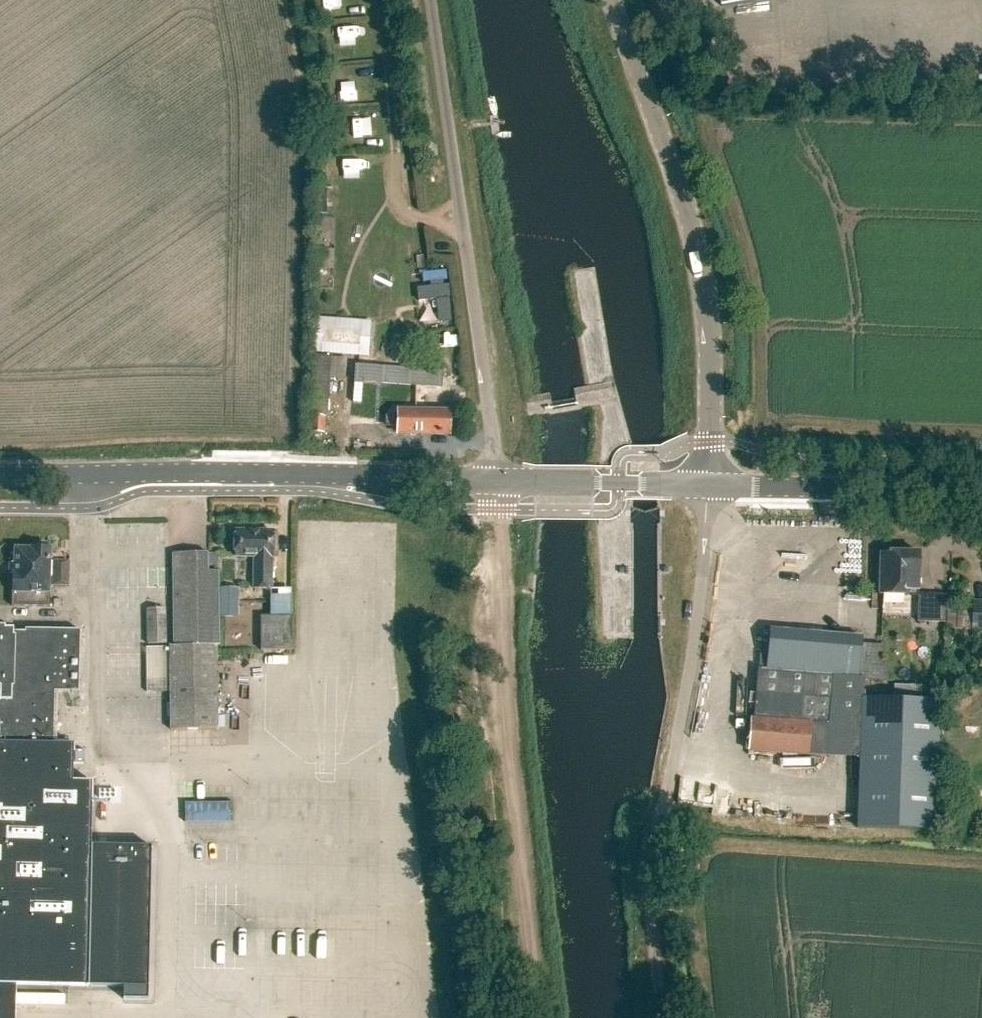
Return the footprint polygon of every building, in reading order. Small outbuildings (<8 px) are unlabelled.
[(351,101),(375,100),(374,80),(350,81),(351,101)] [(313,359),(310,419),(311,419),(325,419),(328,419),(331,359),(313,359)] [(444,372),(415,370),(413,386),(443,388),(444,372)] [(399,412),(399,435),(450,435),(450,412),(399,412)] [(325,419),(311,419),(311,434),(325,435),(325,419)] [(251,557),(251,589),(269,589),(270,558),(273,558),(273,533),(234,533),(234,557),(251,557)] [(10,574),(10,606),(50,607),(51,549),(32,548),(32,550),(13,549),(12,574),(10,574)] [(920,554),(917,554),(914,551),(905,551),(903,554),(900,554),(900,555),(881,554),(880,596),(918,596),(918,621),(944,621),(944,595),(918,595),(918,592),(919,572),(920,554)] [(172,646),(171,729),(220,730),(220,646),(221,646),(222,572),(211,572),(211,553),(175,554),(174,646),(172,646)] [(54,560),(53,585),(70,586),(71,560),(54,560)] [(972,603),(972,631),(981,631),(981,603),(972,603)] [(146,609),(146,645),(167,645),(166,609),(146,609)] [(263,650),(295,650),(295,616),(262,617),(263,650)] [(93,782),(74,782),(75,745),(56,744),(56,694),(80,694),(82,631),(26,630),(26,632),(14,632),(14,629),(0,629),(0,1017),(17,1017),(18,985),(90,986),(123,987),(123,1000),(148,1001),(151,847),(92,846),(93,782)] [(748,752),(860,761),(857,830),(938,833),(942,702),(863,700),(864,681),(887,681),(888,667),(881,666),(883,646),(862,644),(862,639),(770,632),(768,660),(762,659),(756,720),(750,720),(748,752)] [(233,802),(185,802),(185,822),(233,822),(233,802)]
